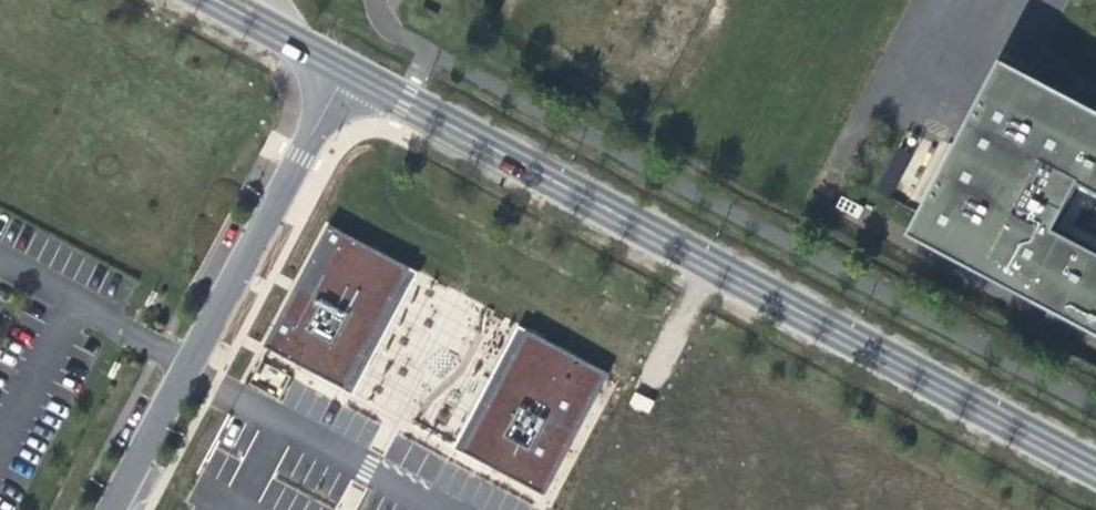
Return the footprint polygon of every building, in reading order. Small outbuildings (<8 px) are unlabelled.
[(1005,59),(912,234),(1095,331),(1095,249),(1057,228),(1083,182),(1095,189),(1095,107),(1005,59)] [(344,390),(414,267),(331,223),(265,346),(344,390)] [(414,267),(344,390),(352,395),(422,271),(414,267)] [(463,452),(527,331),(519,326),(455,448),(463,452)] [(570,508),(633,385),(590,362),(527,331),(463,452),(570,508)] [(649,412),(654,402),(636,393),(631,403),(649,412)]
